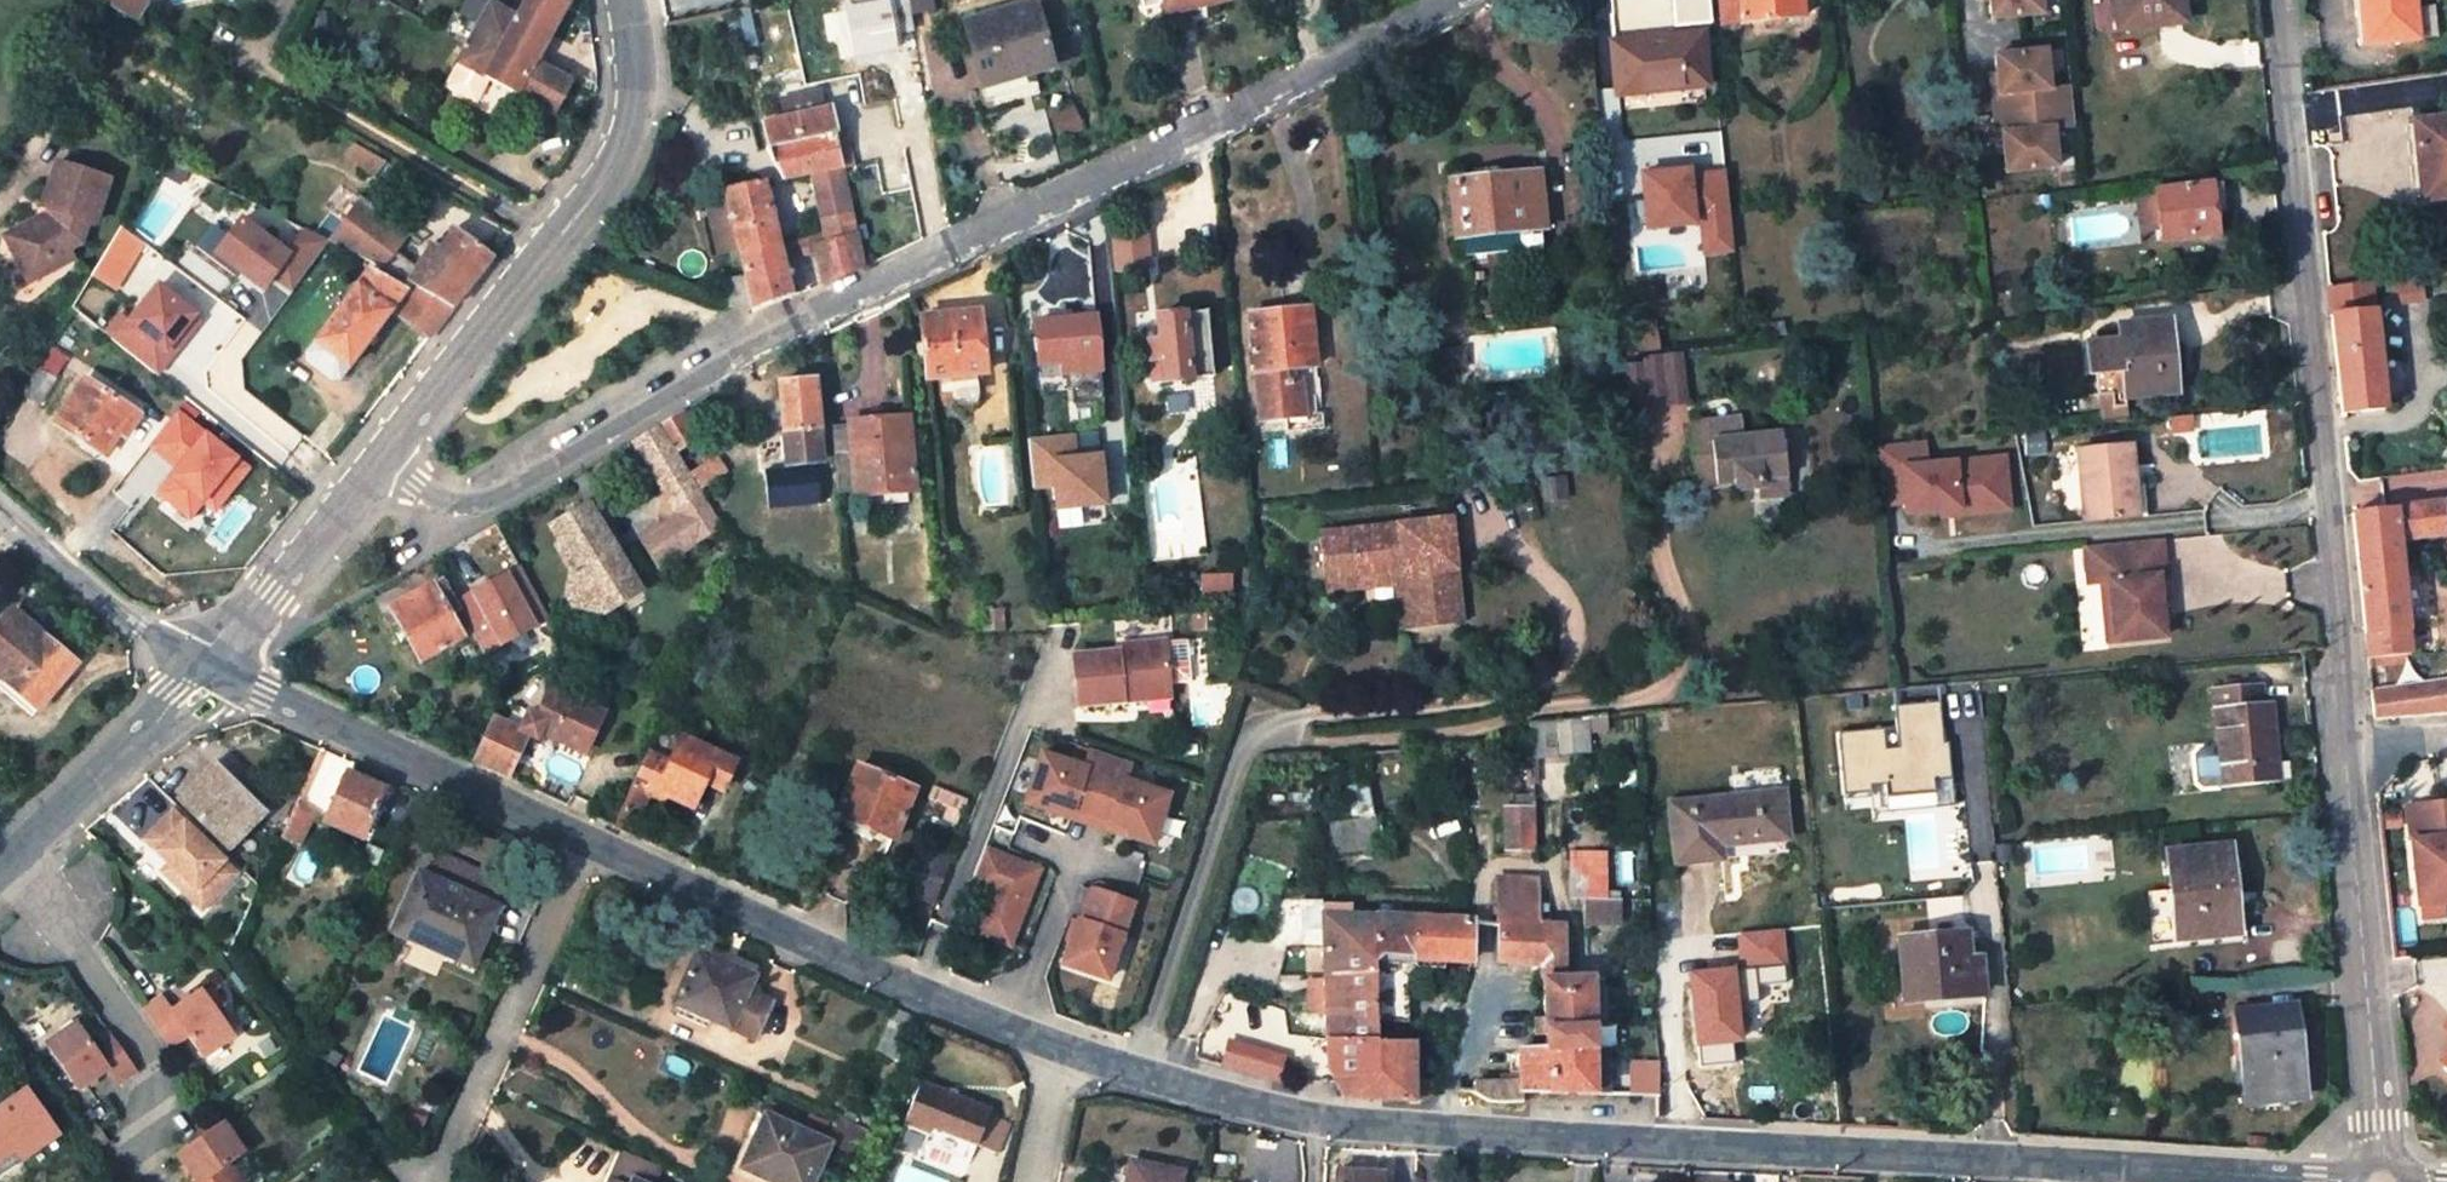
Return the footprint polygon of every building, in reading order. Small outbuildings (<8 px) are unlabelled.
[(135,20),(144,5),(139,3),(135,0),(100,0),(135,20)] [(568,84),(531,64),(563,6),(567,0),(525,0),(523,5),(515,18),(493,5),(489,3),(455,63),(440,89),(461,100),(475,74),(551,115),(568,84)] [(514,0),(496,0),(493,5),(515,18),(523,5),(514,0)] [(859,33),(910,22),(909,15),(906,0),(852,0),(859,33)] [(909,15),(935,11),(933,0),(906,0),(909,15)] [(1137,16),(1162,11),(1160,0),(1134,0),(1137,16)] [(1162,11),(1215,0),(1160,0),(1162,11)] [(1802,17),(1801,0),(1720,0),(1723,23),(1802,17)] [(1989,18),(2040,14),(2039,0),(1988,0),(1989,18)] [(2181,0),(2113,0),(2116,31),(2183,23),(2181,0)] [(2413,0),(2360,0),(2361,10),(2370,9),(2373,44),(2417,40),(2413,0)] [(1050,67),(1033,3),(962,23),(980,87),(1050,67)] [(741,44),(753,41),(746,8),(734,11),(741,44)] [(2356,45),(2373,44),(2370,9),(2361,10),(2353,10),(2356,45)] [(1674,39),(1615,45),(1620,93),(1705,84),(1705,83),(1713,82),(1708,43),(1700,43),(1700,42),(1674,44),(1674,39)] [(2046,49),(1995,53),(1997,72),(1998,92),(2001,92),(2002,111),(2071,106),(2069,85),(2049,87),(2046,49)] [(1994,112),(2002,111),(2001,92),(1998,92),(1997,72),(1990,72),(1994,112)] [(1073,105),(1055,112),(1063,132),(1081,125),(1073,105)] [(2071,106),(2002,111),(2003,130),(2001,130),(2003,151),(2004,170),(2055,166),(2052,128),(2073,126),(2071,106)] [(839,167),(828,110),(763,124),(768,148),(762,149),(779,179),(810,172),(839,167)] [(2002,111),(1994,112),(1997,151),(2003,151),(2001,130),(2003,130),(2002,111)] [(2416,123),(2423,200),(2446,198),(2446,120),(2416,123)] [(381,164),(350,145),(343,157),(374,176),(381,164)] [(78,238),(85,220),(93,222),(107,182),(55,165),(40,204),(46,208),(43,216),(16,231),(10,251),(21,271),(40,275),(71,258),(66,248),(78,238)] [(839,167),(810,172),(817,217),(849,211),(839,167)] [(1541,228),(1536,174),(1454,182),(1459,236),(1541,228)] [(776,246),(760,182),(723,190),(724,195),(737,251),(739,257),(776,246)] [(2218,182),(2155,190),(2137,192),(2139,211),(2158,209),(2159,221),(2161,241),(2216,234),(2214,214),(2222,213),(2218,182)] [(724,195),(706,200),(718,256),(737,251),(724,195)] [(488,256),(452,229),(438,252),(429,246),(417,265),(396,253),(411,228),(373,205),(359,230),(349,224),(336,247),(407,283),(408,284),(422,292),(400,319),(424,338),(447,308),(488,256)] [(2141,223),(2159,221),(2158,209),(2139,211),(2141,223)] [(817,253),(823,283),(863,268),(849,211),(817,217),(819,227),(820,233),(815,234),(813,235),(817,253)] [(241,220),(215,255),(262,290),(272,277),(292,291),(328,243),(305,231),(287,255),(241,220)] [(118,228),(94,279),(121,291),(145,240),(118,228)] [(3,238),(10,251),(16,231),(3,238)] [(799,257),(817,253),(813,235),(776,246),(779,257),(793,254),(799,257)] [(752,310),(789,296),(779,257),(776,246),(739,257),(744,277),(719,282),(727,308),(751,304),(752,310)] [(21,271),(27,282),(40,275),(21,271)] [(335,384),(346,370),(389,312),(400,319),(422,292),(408,284),(404,291),(369,271),(313,345),(303,359),(317,369),(335,384)] [(2385,281),(2387,302),(2420,298),(2418,277),(2385,281)] [(2342,414),(2384,410),(2370,283),(2329,288),(2342,414)] [(121,316),(105,336),(161,380),(206,323),(157,286),(130,322),(121,316)] [(1311,368),(1305,309),(1249,314),(1258,421),(1281,419),(1281,413),(1291,413),(1290,400),(1297,400),(1296,381),(1281,382),(1280,370),(1311,368)] [(1203,312),(1156,316),(1158,340),(1145,341),(1146,360),(1159,359),(1161,382),(1208,379),(1203,312)] [(915,343),(916,356),(921,355),(924,379),(936,378),(937,395),(970,392),(976,392),(975,391),(974,375),(983,374),(977,313),(919,317),(920,343),(915,343)] [(1097,372),(1092,318),(1031,324),(1035,366),(1058,364),(1059,376),(1097,372)] [(2175,394),(2167,319),(2117,324),(2119,340),(2085,344),(2088,373),(2097,372),(2122,370),(2124,393),(2125,399),(2175,394)] [(1782,333),(1781,322),(1763,324),(1765,335),(1782,333)] [(1622,330),(1624,353),(1654,350),(1652,326),(1622,330)] [(1681,351),(1661,353),(1665,392),(1686,390),(1681,351)] [(1661,353),(1643,355),(1644,361),(1646,376),(1647,394),(1665,392),(1661,353)] [(37,368),(51,376),(56,369),(41,361),(37,368)] [(1644,361),(1625,363),(1626,378),(1646,376),(1644,361)] [(1284,419),(1320,415),(1317,378),(1311,378),(1311,368),(1280,370),(1281,382),(1296,381),(1297,400),(1290,400),(1291,413),(1281,413),(1281,419),(1284,419)] [(2097,372),(2100,396),(2124,393),(2122,370),(2097,372)] [(1646,376),(1626,378),(1629,406),(1649,404),(1647,394),(1646,376)] [(55,424),(102,454),(118,431),(122,434),(135,416),(82,381),(81,383),(73,378),(57,403),(65,410),(55,424)] [(813,382),(779,384),(784,464),(815,462),(818,462),(813,382)] [(1686,390),(1665,392),(1666,402),(1687,400),(1686,390)] [(938,408),(971,405),(970,392),(937,395),(938,408)] [(2124,393),(2100,396),(2103,423),(2127,421),(2125,399),(2124,393)] [(149,448),(177,469),(157,495),(193,521),(205,506),(218,515),(255,465),(179,408),(149,448)] [(673,451),(695,438),(680,411),(657,425),(673,451)] [(1321,429),(1320,415),(1284,419),(1285,433),(1321,429)] [(912,491),(904,417),(846,421),(846,426),(829,427),(832,461),(833,471),(835,493),(850,491),(850,496),(912,491)] [(1737,418),(1687,423),(1694,487),(1733,483),(1734,490),(1760,488),(1761,491),(1786,489),(1780,433),(1739,438),(1737,418)] [(673,451),(657,425),(630,441),(673,509),(700,493),(673,451)] [(1057,510),(1113,508),(1110,452),(1081,454),(1080,434),(1030,437),(1033,490),(1056,489),(1057,510)] [(1961,484),(1957,446),(1900,452),(1904,491),(1961,484)] [(2129,446),(2077,451),(2083,522),(2131,516),(2127,487),(2133,487),(2129,446)] [(700,486),(725,471),(714,454),(689,469),(700,486)] [(815,462),(815,472),(833,471),(832,461),(818,462),(815,462)] [(2127,487),(2131,516),(2141,515),(2137,486),(2133,487),(2127,487)] [(1787,497),(1786,489),(1761,491),(1761,499),(1787,497)] [(2398,541),(2446,535),(2446,500),(2353,512),(2368,657),(2408,653),(2398,541)] [(585,504),(562,517),(572,535),(557,543),(552,546),(567,571),(561,593),(568,605),(599,613),(605,588),(627,575),(585,504)] [(562,517),(547,526),(557,543),(572,535),(562,517)] [(1461,620),(1448,519),(1321,532),(1329,590),(1392,584),(1398,626),(1461,620)] [(2159,541),(2083,548),(2086,584),(2099,583),(2105,643),(2162,638),(2159,613),(2154,613),(2153,601),(2158,601),(2156,578),(2163,577),(2159,541)] [(519,567),(454,601),(458,608),(471,630),(484,654),(547,619),(519,567)] [(605,588),(599,613),(636,591),(627,575),(605,588)] [(441,578),(388,608),(419,660),(461,636),(448,614),(458,608),(454,601),(441,578)] [(448,614),(461,636),(471,630),(458,608),(448,614)] [(1001,628),(1000,611),(983,612),(984,629),(1001,628)] [(74,667),(41,638),(12,613),(0,626),(0,684),(5,679),(38,708),(74,667)] [(1115,652),(1071,656),(1075,706),(1121,701),(1120,691),(1167,687),(1163,642),(1114,646),(1115,652)] [(2371,691),(2374,718),(2446,712),(2446,681),(2371,691)] [(2260,684),(2210,689),(2220,788),(2279,782),(2271,701),(2262,702),(2260,684)] [(535,729),(575,748),(584,729),(590,731),(599,712),(547,687),(533,715),(527,712),(518,730),(493,718),(472,762),(504,777),(524,733),(532,737),(535,729)] [(1167,687),(1120,691),(1121,701),(1168,697),(1167,687)] [(1884,729),(1840,733),(1846,794),(1874,793),(1872,784),(1889,783),(1892,796),(1937,791),(1934,777),(1951,778),(1949,743),(1942,743),(1939,703),(1898,704),(1901,748),(1885,749),(1884,729)] [(1557,752),(1588,751),(1586,718),(1529,723),(1529,731),(1529,759),(1557,758),(1557,752)] [(659,721),(611,826),(629,834),(648,796),(661,802),(664,796),(691,807),(702,785),(718,792),(733,760),(676,736),(679,730),(659,721)] [(584,729),(575,748),(581,750),(590,731),(584,729)] [(262,813),(217,767),(199,785),(196,782),(179,800),(227,848),(262,813)] [(294,767),(281,795),(296,802),(309,774),(294,767)] [(872,832),(891,841),(913,791),(854,767),(834,817),(854,825),(851,833),(869,840),(872,832)] [(383,791),(347,775),(325,821),(362,838),(383,791)] [(931,788),(926,797),(959,811),(964,799),(931,786),(931,788)] [(1124,797),(1105,791),(1093,827),(1112,833),(1124,797)] [(1788,838),(1782,792),(1669,803),(1675,864),(1722,859),(1720,845),(1788,838)] [(1532,849),(1530,794),(1511,795),(1512,807),(1504,807),(1505,849),(1532,849)] [(2416,905),(2439,902),(2446,901),(2446,801),(2405,806),(2416,905)] [(294,807),(280,837),(299,846),(313,816),(294,807)] [(171,809),(156,826),(168,837),(155,850),(168,863),(178,873),(171,881),(200,909),(235,873),(171,809)] [(1137,813),(1127,809),(1123,820),(1134,823),(1137,813)] [(1319,852),(1379,846),(1373,817),(1318,823),(1319,852)] [(143,839),(155,850),(168,837),(156,826),(143,839)] [(2231,905),(2225,847),(2168,853),(2177,938),(2251,932),(2248,903),(2231,905)] [(1023,868),(981,852),(967,889),(984,895),(969,934),(1006,948),(1016,921),(1012,917),(1016,908),(1020,910),(1028,891),(1016,886),(1023,868)] [(436,854),(426,877),(492,906),(502,883),(436,854)] [(160,870),(171,881),(178,873),(168,863),(160,870)] [(1142,888),(1074,865),(1059,908),(1128,930),(1142,888)] [(1016,886),(1028,891),(1035,873),(1023,868),(1016,886)] [(1608,899),(1607,872),(1569,872),(1569,899),(1586,899),(1608,899)] [(396,927),(450,951),(448,955),(471,966),(496,909),(492,906),(426,877),(419,874),(396,927)] [(908,891),(936,902),(943,885),(914,874),(908,891)] [(1591,1050),(1590,978),(1562,979),(1561,927),(1536,926),(1535,879),(1495,879),(1495,923),(1498,924),(1498,962),(1541,966),(1544,1017),(1535,1018),(1535,1035),(1544,1034),(1545,1050),(1517,1051),(1517,1073),(1503,1073),(1504,1081),(1472,1081),(1472,1090),(1478,1096),(1491,1102),(1522,1102),(1520,1092),(1607,1094),(1605,1050),(1591,1050)] [(1586,899),(1587,925),(1622,926),(1621,899),(1608,899),(1586,899)] [(2440,915),(2439,902),(2416,905),(2417,918),(2440,915)] [(1016,921),(1020,910),(1016,908),(1012,917),(1016,921)] [(1377,1022),(1376,956),(1407,957),(1470,961),(1473,922),(1350,916),(1321,914),(1324,979),(1325,1013),(1328,1073),(1332,1080),(1342,1097),(1412,1100),(1413,1088),(1413,1042),(1377,1042),(1377,1022)] [(1126,937),(1080,921),(1065,965),(1110,980),(1126,937)] [(450,951),(396,927),(393,934),(447,958),(448,955),(450,951)] [(1967,958),(1964,934),(1898,940),(1904,1002),(1983,995),(1979,957),(1967,958)] [(707,1019),(729,1029),(753,1040),(770,1005),(746,993),(754,977),(697,950),(672,1003),(707,1019)] [(1377,1022),(1407,1023),(1407,957),(1376,956),(1377,1022)] [(1324,979),(1309,980),(1310,1014),(1325,1013),(1324,979)] [(231,1036),(199,990),(169,1010),(159,996),(142,1008),(169,1048),(187,1035),(202,1057),(231,1036)] [(707,1019),(672,1003),(669,1011),(703,1026),(707,1019)] [(2301,1099),(2291,1011),(2236,1017),(2246,1105),(2301,1099)] [(45,1043),(79,1089),(108,1068),(118,1082),(133,1072),(106,1033),(91,1044),(75,1022),(45,1043)] [(1377,1042),(1413,1042),(1413,1023),(1407,1023),(1377,1022),(1377,1042)] [(880,1036),(874,1049),(898,1060),(904,1046),(880,1036)] [(1275,1080),(1281,1058),(1228,1043),(1221,1066),(1275,1080)] [(1656,1077),(1631,1077),(1631,1095),(1657,1095),(1656,1077)] [(919,1084),(903,1123),(932,1136),(934,1130),(975,1147),(989,1114),(919,1084)] [(1430,1096),(1432,1089),(1413,1088),(1412,1100),(1421,1101),(1430,1096)] [(60,1138),(33,1093),(0,1113),(0,1174),(60,1138)] [(757,1110),(732,1165),(740,1169),(764,1114),(757,1110)] [(768,1181),(811,1181),(829,1143),(764,1114),(740,1169),(768,1181)] [(824,1116),(818,1131),(841,1140),(835,1155),(847,1160),(859,1130),(824,1116)] [(176,1155),(195,1181),(235,1181),(238,1180),(227,1164),(243,1153),(221,1123),(176,1155)] [(975,1147),(934,1130),(932,1136),(928,1146),(969,1163),(975,1147)] [(623,1152),(614,1181),(632,1181),(633,1181),(636,1181),(654,1181),(660,1168),(623,1152)] [(1182,1172),(1131,1161),(1126,1181),(1180,1181),(1182,1172)] [(740,1169),(732,1165),(729,1172),(749,1181),(768,1181),(740,1169)] [(1337,1181),(1380,1181),(1381,1174),(1350,1172),(1349,1176),(1338,1175),(1337,1181)]
